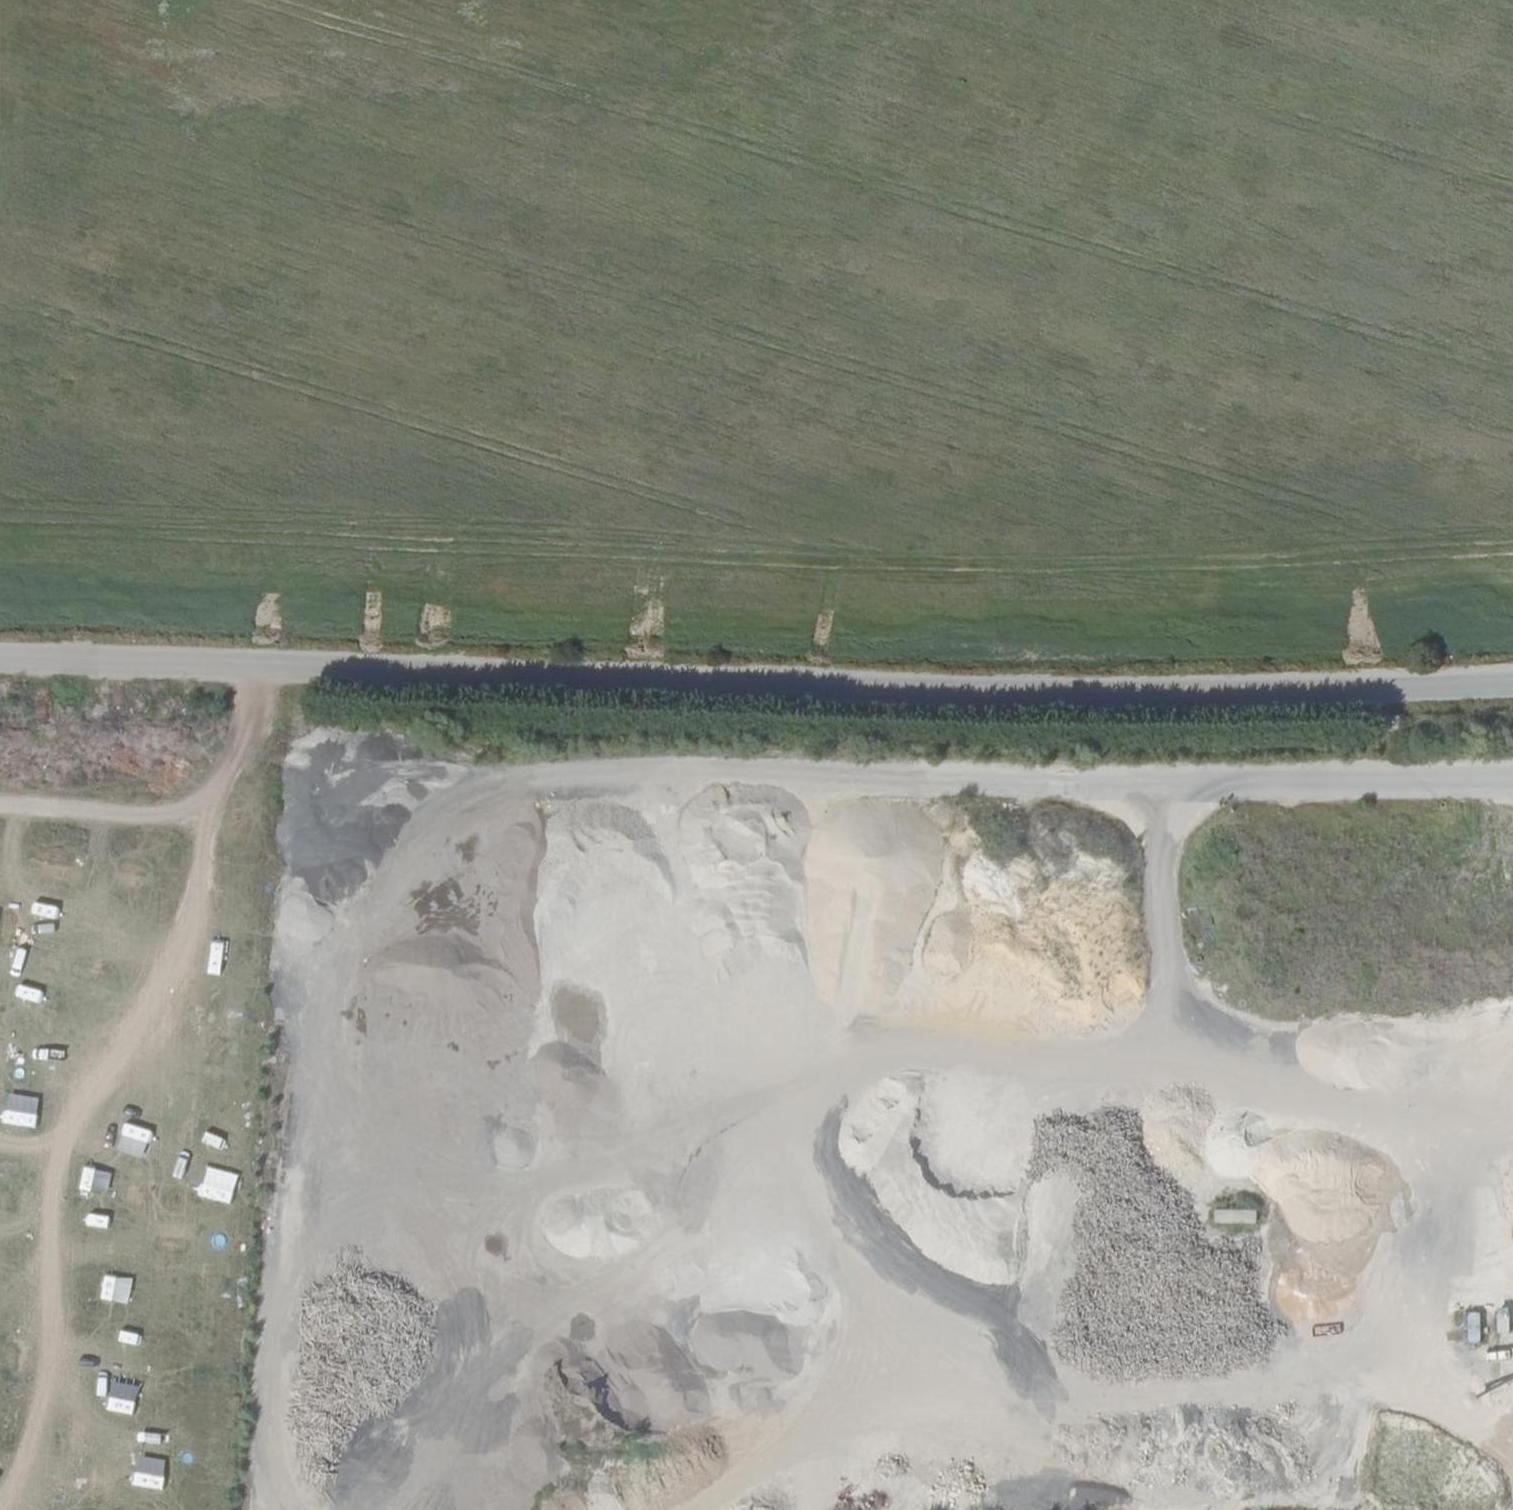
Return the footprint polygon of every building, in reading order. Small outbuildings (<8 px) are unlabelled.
[(1257,1224),(1258,1211),(1214,1209),(1214,1222),(1257,1224)] [(746,1223),(748,1234),(770,1229),(767,1218),(746,1223)] [(1497,1333),(1511,1333),(1510,1307),(1496,1308),(1497,1333)] [(1482,1342),(1481,1313),(1467,1313),(1468,1342),(1482,1342)] [(1187,1435),(1223,1437),(1224,1426),(1188,1425),(1187,1435)] [(1387,1506),(1421,1486),(1404,1458),(1371,1477),(1387,1506)]
